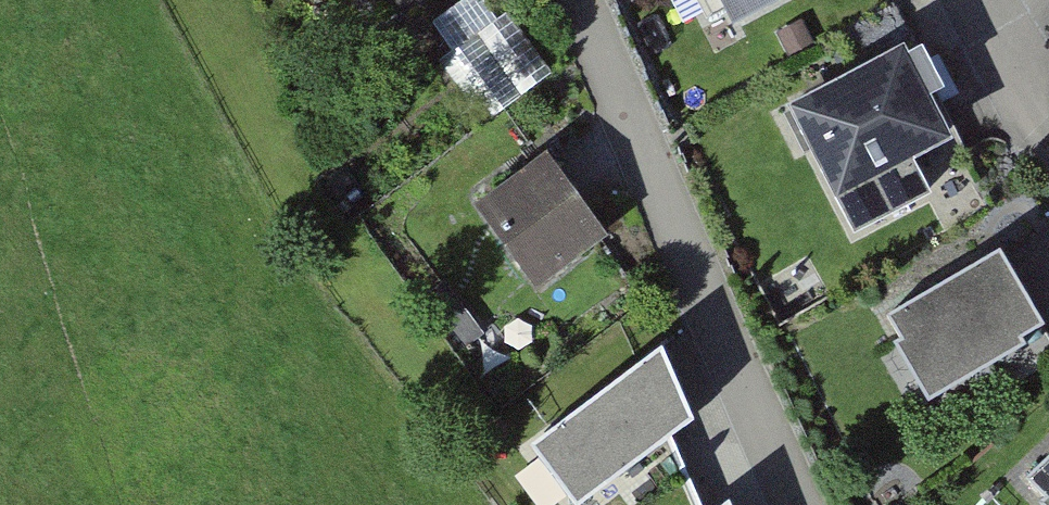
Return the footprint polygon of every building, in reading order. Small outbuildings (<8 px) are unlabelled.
[(483,0),(460,0),(433,25),(451,51),(442,60),(486,121),(548,68),(503,8),(495,17),(483,0)] [(736,10),(755,0),(730,0),(736,10)] [(899,51),(804,100),(826,140),(816,146),(842,190),(937,139),(916,101),(924,97),(899,51)] [(598,230),(549,159),(487,206),(536,280),(598,230)] [(987,254),(874,317),(919,397),(1032,334),(987,254)] [(480,330),(442,279),(423,298),(460,348),(480,330)] [(662,344),(521,439),(564,502),(687,419),(662,344)] [(1011,480),(1034,504),(1048,504),(1048,444),(1011,480)]
